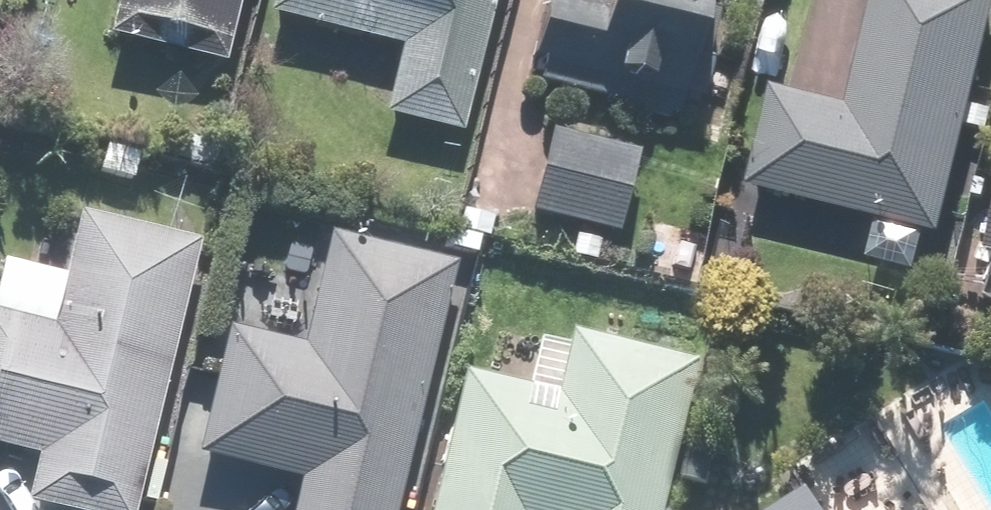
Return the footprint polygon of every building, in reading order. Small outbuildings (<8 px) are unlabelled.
[(238,0),(127,0),(119,36),(224,61),(238,0)] [(278,15),(410,45),(395,115),(469,132),(498,0),(282,0),(278,15)] [(540,82),(686,116),(713,0),(559,0),(540,82)] [(791,80),(778,76),(751,186),(946,232),(990,43),(990,0),(810,0),(791,80)] [(646,150),(553,128),(532,217),(625,239),(646,150)] [(87,215),(64,321),(0,307),(0,442),(51,453),(40,506),(57,509),(143,509),(202,240),(87,215)] [(337,234),(311,344),(238,327),(209,453),(306,476),(298,509),(400,509),(458,262),(337,234)] [(558,410),(532,404),(537,384),(471,369),(439,509),(666,509),(700,362),(576,333),(558,410)] [(732,421),(703,414),(688,480),(717,486),(732,421)] [(823,488),(785,509),(836,509),(823,488)]
